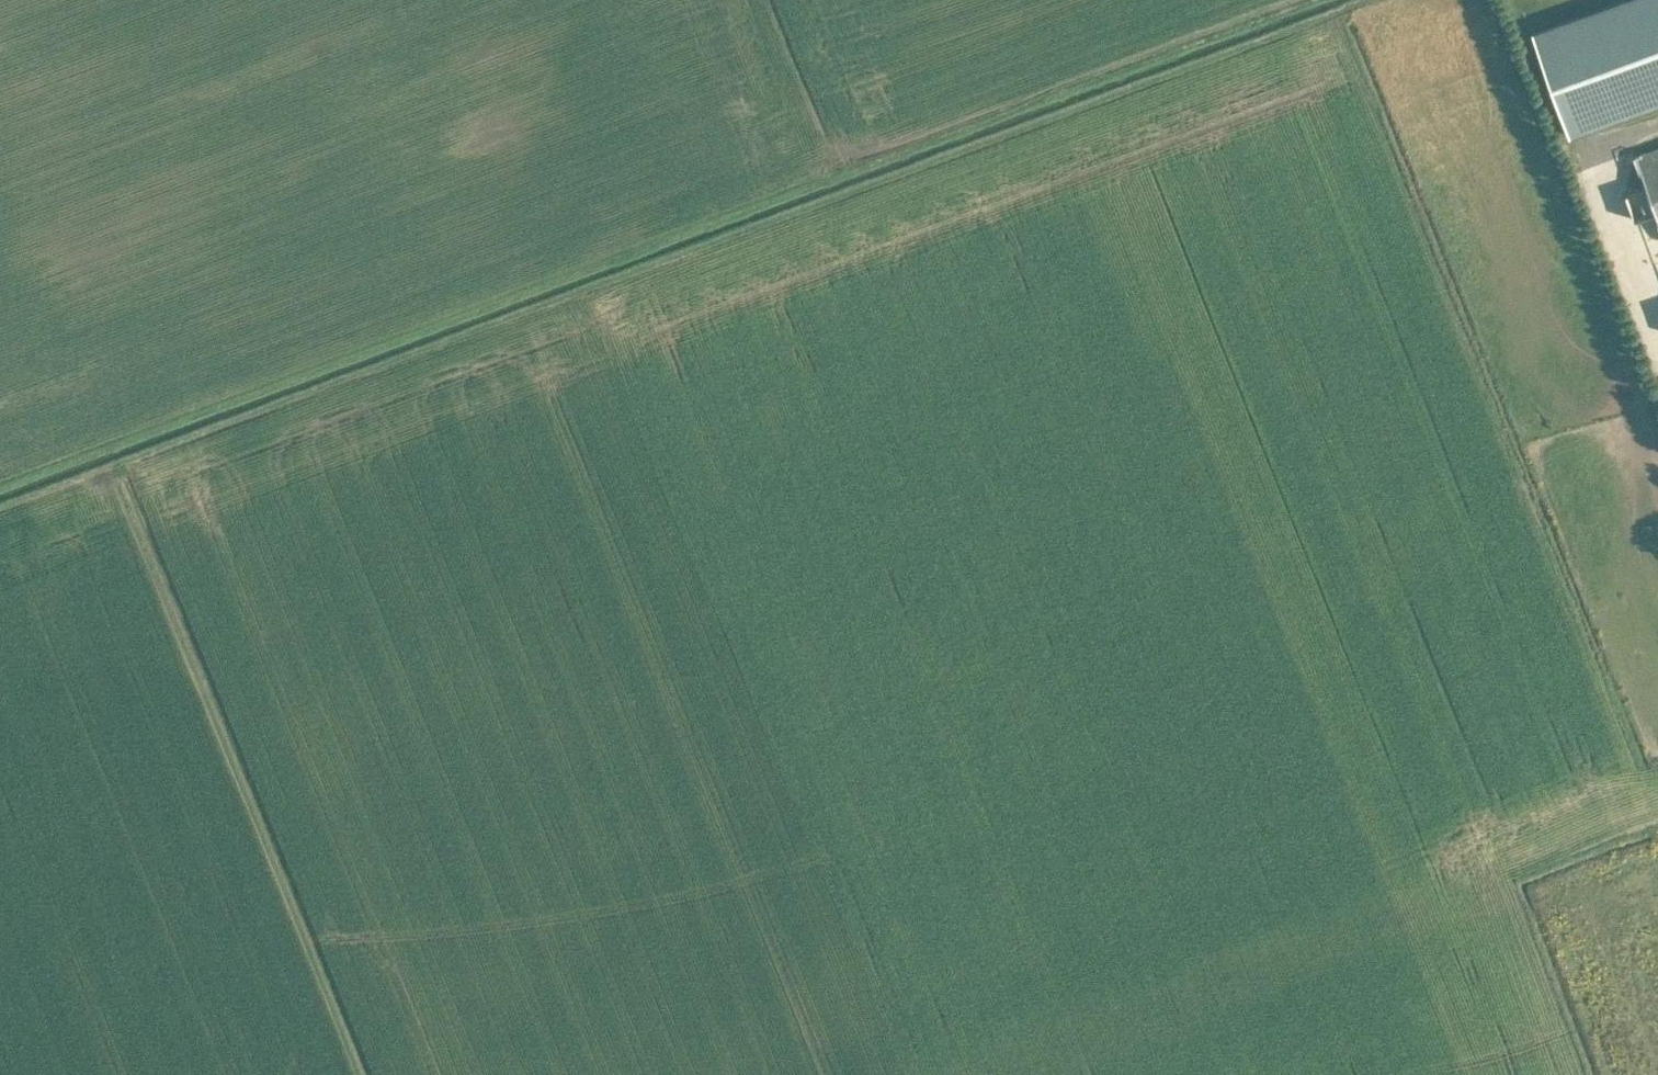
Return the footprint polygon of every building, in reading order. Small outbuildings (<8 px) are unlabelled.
[(1534,32),(1571,133),(1657,101),(1657,0),(1622,0),(1534,32)] [(1636,154),(1657,216),(1657,146),(1636,154)]
